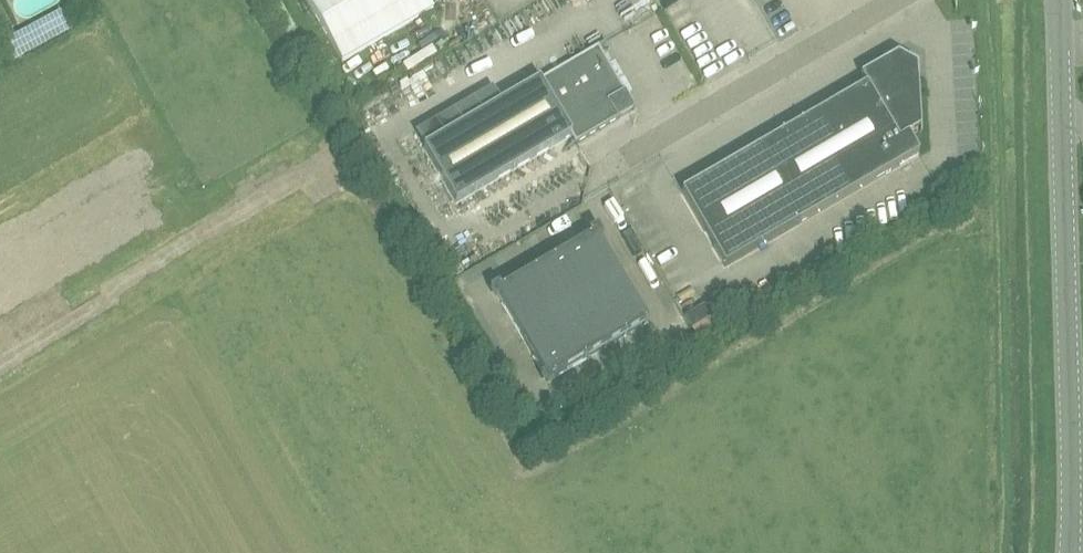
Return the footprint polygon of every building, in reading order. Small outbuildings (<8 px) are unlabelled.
[(342,61),(433,9),(428,0),(306,0),(342,61)] [(539,80),(424,148),(456,203),(572,136),(576,143),(634,109),(597,46),(539,81),(539,80)] [(865,86),(682,192),(721,259),(725,265),(919,154),(908,135),(919,129),(919,132),(920,132),(917,66),(897,55),(860,77),(865,86)] [(588,233),(590,237),(500,289),(498,285),(489,291),(494,300),(498,298),(544,376),(540,378),(546,388),(555,382),(553,378),(648,323),(599,239),(603,237),(597,227),(588,233)]
